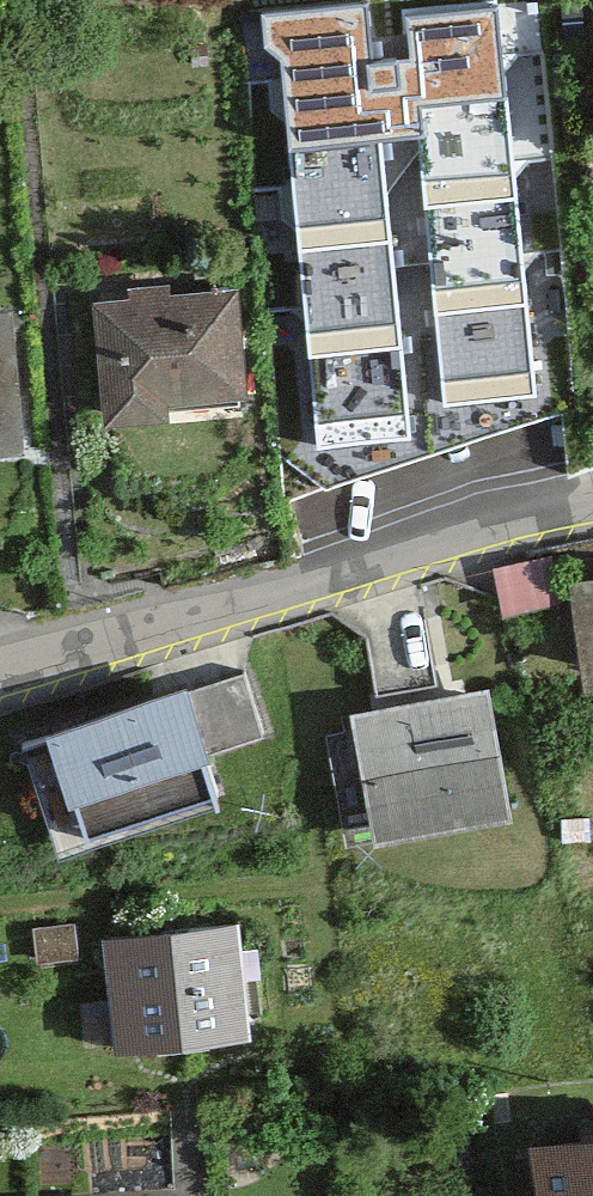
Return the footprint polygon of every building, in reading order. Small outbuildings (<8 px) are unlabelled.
[(261,199),(271,316),(368,308),(358,191),(261,199)] [(101,287),(102,418),(173,418),(173,393),(236,392),(235,286),(101,287)] [(17,441),(6,304),(0,305),(0,443),(17,441)] [(581,669),(592,668),(592,565),(572,567),(581,669)] [(50,715),(85,822),(215,779),(206,751),(264,732),(243,670),(186,689),(181,672),(50,715)] [(352,708),(372,833),(507,811),(487,686),(352,708)] [(109,923),(118,1036),(242,1026),(233,913),(109,923)] [(538,1195),(592,1195),(592,1124),(529,1132),(538,1195)]
